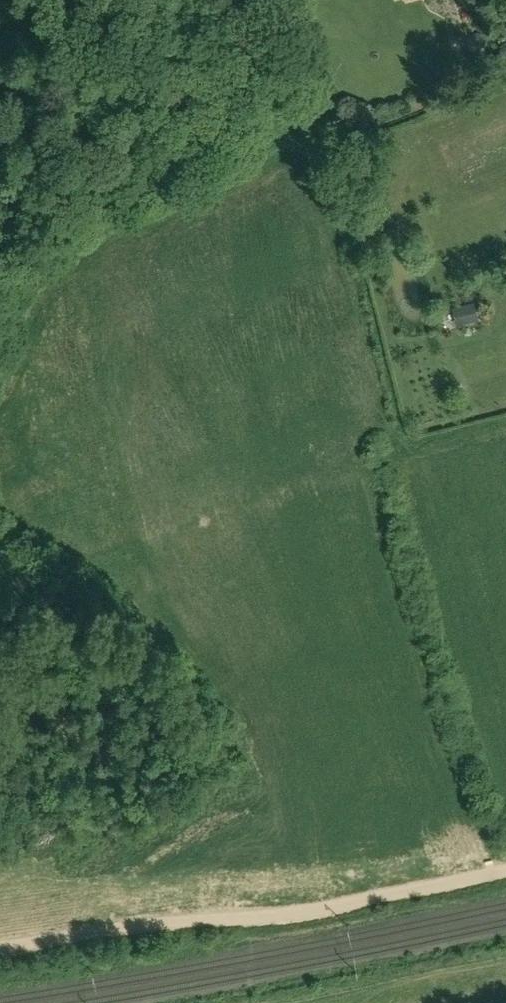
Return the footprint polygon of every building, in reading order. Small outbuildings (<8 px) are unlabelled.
[(453,322),(477,317),(472,298),(449,304),(453,322)]
